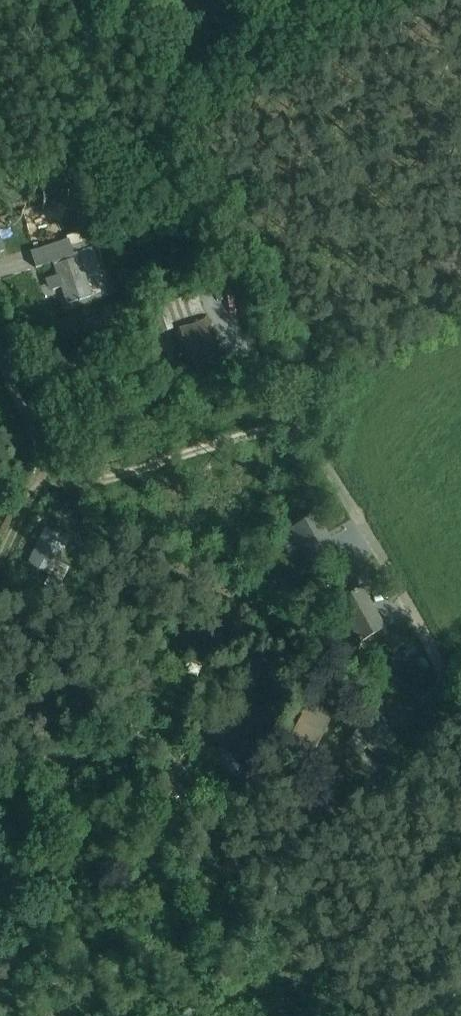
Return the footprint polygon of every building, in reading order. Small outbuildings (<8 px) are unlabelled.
[(67,240),(31,254),(36,269),(54,263),(55,267),(53,267),(57,277),(51,279),(54,290),(61,288),(67,306),(93,297),(87,278),(100,274),(92,248),(93,247),(90,239),(94,238),(92,230),(66,238),(67,240)] [(241,288),(227,291),(232,312),(246,308),(241,288)] [(154,308),(162,334),(177,329),(188,360),(215,351),(196,293),(154,308)] [(215,351),(188,360),(185,361),(190,375),(223,364),(219,350),(215,351)] [(316,516),(290,530),(313,571),(339,556),(316,516)] [(68,540),(47,529),(29,565),(50,575),(57,563),(68,540)] [(50,575),(45,588),(57,593),(69,569),(57,563),(50,575)] [(362,589),(337,603),(359,644),(385,630),(362,589)] [(268,604),(280,613),(288,601),(276,593),(268,604)] [(238,651),(236,667),(259,671),(262,655),(238,651)] [(410,725),(418,715),(408,707),(400,718),(410,725)] [(306,708),(291,738),(315,752),(331,721),(306,708)]
